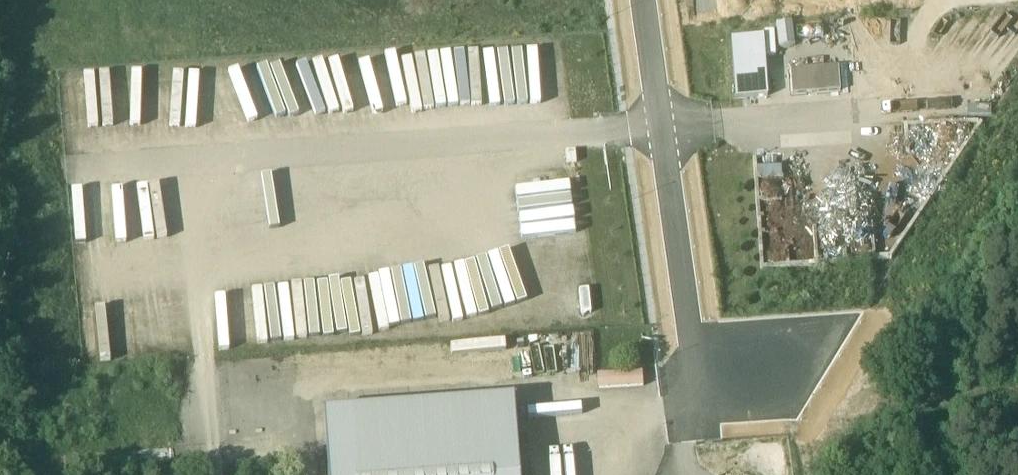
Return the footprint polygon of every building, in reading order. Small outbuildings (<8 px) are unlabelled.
[(731,39),(736,99),(768,96),(763,37),(731,39)] [(839,67),(791,71),(793,96),(841,92),(839,67)] [(768,178),(768,166),(760,167),(762,199),(782,198),(781,177),(768,178)] [(642,372),(615,373),(616,386),(643,385),(642,372)] [(514,400),(322,415),(327,474),(520,474),(514,400)]
